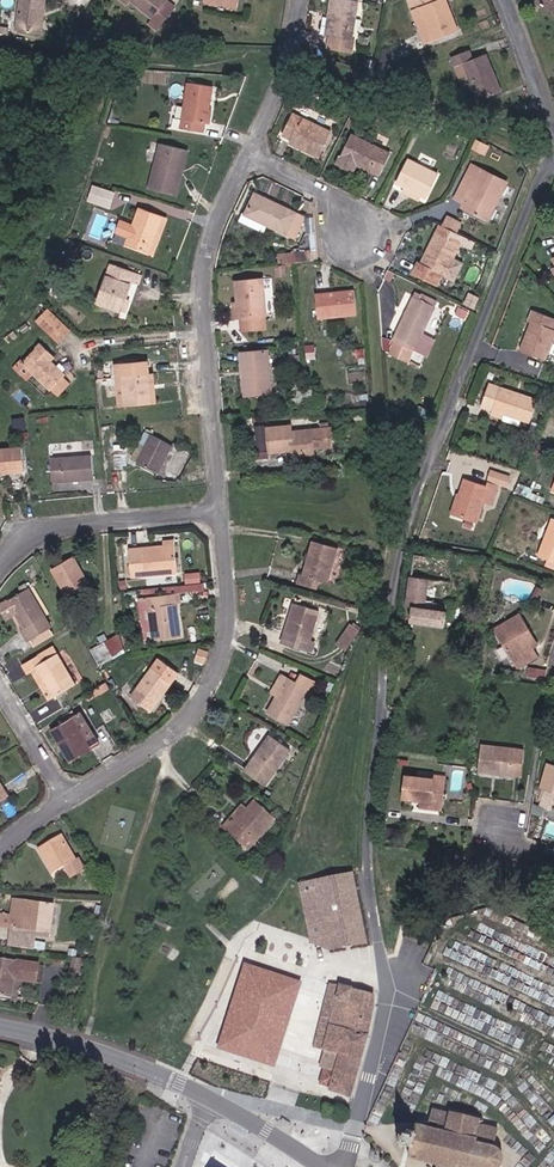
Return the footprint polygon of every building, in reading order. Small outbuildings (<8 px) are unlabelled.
[(13,35),(32,37),(35,0),(16,0),(13,35)] [(130,9),(120,0),(115,5),(126,14),(130,9)] [(120,0),(130,9),(149,26),(143,32),(153,41),(166,26),(170,14),(163,9),(165,6),(158,0),(120,0)] [(241,0),(207,0),(206,12),(238,17),(241,0)] [(332,13),(337,13),(333,41),(331,54),(356,59),(358,46),(354,45),(361,0),(334,0),(332,13)] [(416,13),(424,11),(437,43),(460,34),(447,0),(413,0),(411,1),(416,13)] [(553,15),(553,0),(538,0),(536,4),(553,15)] [(429,46),(437,43),(424,11),(416,13),(429,46)] [(333,41),(337,13),(332,13),(327,40),(333,41)] [(478,59),(474,49),(457,55),(466,75),(475,72),(486,100),(506,93),(491,54),(478,59)] [(384,54),(382,62),(389,63),(390,56),(384,54)] [(378,69),(379,61),(372,60),(370,67),(378,69)] [(209,113),(214,90),(189,85),(180,133),(203,137),(213,114),(209,113)] [(520,105),(523,111),(530,107),(527,102),(520,105)] [(404,124),(415,129),(420,120),(407,115),(404,124)] [(290,142),(296,145),(294,150),(319,162),(330,136),(292,118),(283,139),(290,142)] [(420,120),(415,129),(425,133),(429,124),(420,120)] [(336,168),(348,174),(353,165),(358,167),(380,179),(391,156),(353,137),(336,168)] [(294,150),(296,145),(290,142),(288,148),(294,150)] [(183,153),(162,146),(147,191),(173,199),(180,178),(176,176),(183,153)] [(183,153),(176,176),(180,178),(188,154),(183,153)] [(440,180),(409,164),(397,187),(429,203),(440,180)] [(358,167),(353,165),(348,174),(352,177),(358,167)] [(468,201),(480,207),(474,219),(488,225),(508,185),(473,169),(457,203),(465,207),(468,201)] [(88,200),(112,208),(117,191),(94,183),(88,200)] [(303,223),(257,200),(247,220),(282,238),(285,232),(296,238),(303,223)] [(474,219),(480,207),(468,201),(465,207),(462,213),(474,219)] [(159,219),(138,211),(124,246),(147,255),(159,219)] [(168,222),(159,219),(147,255),(155,258),(168,222)] [(458,250),(435,239),(420,271),(417,269),(412,280),(435,291),(440,280),(443,282),(458,250)] [(95,306),(118,314),(123,302),(130,283),(137,286),(141,276),(110,264),(95,306)] [(263,285),(237,287),(238,306),(239,324),(266,322),(263,285)] [(355,322),(352,298),(313,301),(315,326),(355,322)] [(434,308),(414,298),(392,342),(394,343),(389,354),(407,363),(412,352),(421,335),(434,308)] [(125,317),(129,304),(123,302),(118,314),(125,317)] [(68,331),(46,309),(34,321),(55,343),(68,331)] [(531,318),(527,328),(513,322),(502,348),(515,354),(519,346),(543,354),(553,327),(531,318)] [(423,357),(431,341),(421,335),(412,352),(423,357)] [(53,360),(40,347),(22,365),(58,396),(69,384),(50,363),(53,360)] [(270,403),(268,358),(242,360),(245,404),(270,403)] [(489,401),(501,406),(526,416),(534,397),(484,378),(477,396),(489,401)] [(151,408),(148,379),(121,382),(123,411),(151,408)] [(486,407),(498,413),(501,406),(489,401),(486,407)] [(24,432),(22,420),(10,422),(12,434),(24,432)] [(156,431),(149,427),(127,462),(134,466),(156,431)] [(312,455),(312,451),(311,434),(290,436),(289,430),(266,432),(268,454),(285,453),(285,449),(292,450),(292,457),(312,455)] [(177,443),(156,431),(134,466),(156,479),(177,443)] [(330,432),(315,434),(316,450),(331,449),(330,432)] [(21,451),(0,451),(0,473),(22,472),(21,451)] [(90,459),(48,461),(49,485),(91,483),(90,459)] [(463,494),(467,496),(460,515),(478,521),(485,502),(495,506),(501,488),(469,479),(463,494)] [(460,515),(467,496),(463,494),(458,493),(451,512),(460,515)] [(542,565),(553,567),(553,528),(549,527),(542,565)] [(173,577),(171,549),(161,549),(161,556),(149,556),(149,549),(127,552),(129,581),(173,577)] [(327,592),(337,557),(311,551),(301,584),(298,583),(295,592),(314,597),(316,588),(327,592)] [(74,558),(51,571),(68,599),(86,588),(75,571),(80,569),(74,558)] [(80,569),(75,571),(86,588),(89,586),(80,569)] [(448,629),(453,586),(412,580),(408,611),(415,612),(413,626),(448,629)] [(48,633),(25,593),(2,607),(21,636),(15,640),(22,649),(48,633)] [(177,642),(175,615),(169,616),(167,600),(145,602),(146,613),(150,644),(177,642)] [(139,614),(146,613),(145,602),(138,602),(139,614)] [(313,646),(319,615),(295,610),(287,653),(317,660),(320,647),(313,646)] [(497,632),(519,669),(537,658),(531,649),(538,645),(522,618),(497,632)] [(41,668),(36,660),(21,670),(25,678),(32,675),(51,704),(75,690),(56,659),(41,668)] [(146,716),(176,677),(157,663),(127,701),(146,716)] [(544,683),(545,674),(536,674),(535,682),(544,683)] [(282,730),(305,701),(280,680),(266,698),(273,704),(263,715),(282,730)] [(86,734),(75,715),(47,732),(67,763),(86,753),(78,739),(86,734)] [(263,736),(241,766),(245,768),(241,775),(258,787),(284,752),(263,736)] [(514,768),(525,770),(529,749),(518,747),(517,754),(483,748),(477,773),(497,776),(511,778),(514,768)] [(553,761),(549,771),(544,769),(537,786),(545,788),(553,792),(553,791),(553,761)] [(237,772),(241,775),(245,768),(241,766),(237,772)] [(525,770),(514,768),(511,778),(523,780),(525,770)] [(14,791),(0,769),(0,800),(14,791)] [(497,776),(477,773),(476,779),(497,783),(497,776)] [(434,782),(407,779),(405,801),(426,803),(432,803),(432,812),(443,813),(446,780),(434,778),(434,782)] [(553,808),(553,791),(553,792),(545,788),(539,805),(553,808)] [(277,816),(257,798),(249,807),(238,820),(234,817),(225,827),(249,847),(277,816)] [(238,820),(249,807),(236,813),(234,817),(238,820)] [(82,860),(62,837),(42,854),(63,876),(73,868),(80,876),(93,866),(86,857),(82,860)] [(355,889),(356,874),(313,881),(301,884),(310,943),(324,941),(327,954),(367,945),(355,889)] [(53,934),(54,924),(58,924),(61,906),(21,899),(18,914),(16,928),(17,928),(41,932),(53,934)] [(16,928),(18,914),(9,913),(6,927),(16,928)] [(38,949),(41,932),(17,928),(14,946),(38,949)] [(82,971),(85,958),(74,956),(72,969),(82,971)] [(0,957),(0,995),(19,997),(21,977),(43,979),(44,961),(0,957)] [(243,968),(218,1048),(276,1066),(300,986),(243,968)] [(336,1000),(340,987),(330,984),(326,998),(336,1000)] [(377,997),(340,987),(336,1000),(323,1051),(337,1055),(333,1073),(329,1088),(328,1091),(351,1097),(362,1054),(365,1046),(368,1031),(377,997)] [(323,1051),(336,1000),(326,998),(312,1048),(323,1051)] [(337,1055),(323,1051),(318,1069),(323,1070),(333,1073),(337,1055)] [(333,1073),(323,1070),(319,1085),(329,1088),(333,1073)] [(410,1157),(439,1164),(438,1166),(501,1166),(504,1162),(504,1151),(495,1145),(499,1127),(484,1123),(485,1119),(435,1106),(429,1126),(418,1123),(416,1132),(403,1128),(399,1143),(413,1146),(410,1157)] [(291,1124),(282,1120),(280,1124),(289,1128),(291,1124)]
